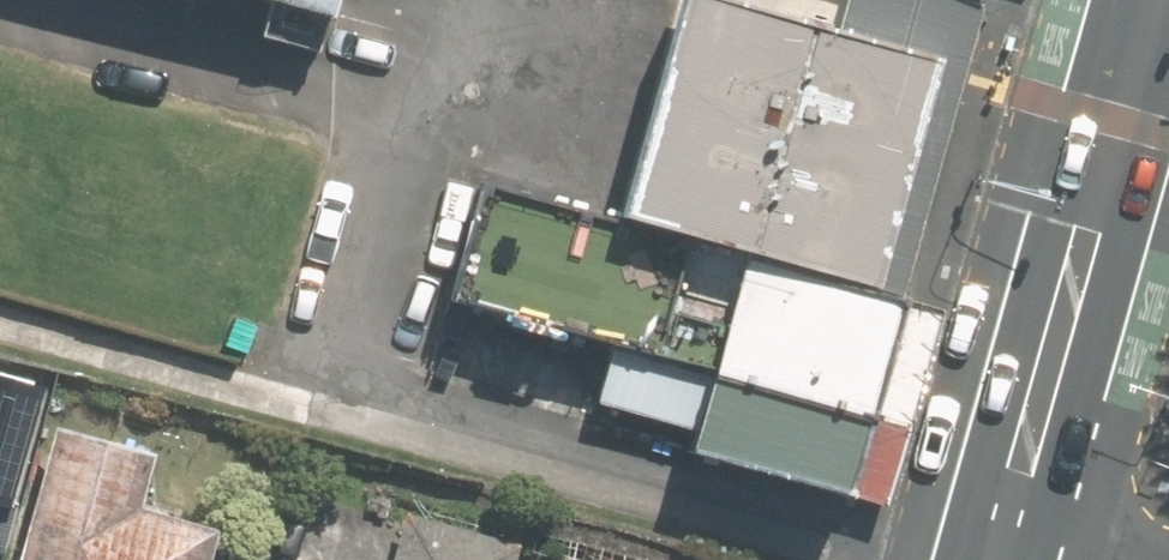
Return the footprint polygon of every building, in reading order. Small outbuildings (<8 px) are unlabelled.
[(314,29),(322,0),(207,0),(314,29)] [(616,220),(874,290),(938,58),(718,0),(678,0),(616,220)] [(448,295),(606,343),(868,417),(901,297),(874,290),(616,220),(483,179),(448,295)] [(845,497),(868,417),(606,343),(595,398),(691,422),(685,451),(845,497)] [(45,395),(0,383),(0,554),(45,395)] [(46,433),(10,559),(202,559),(209,536),(131,514),(146,461),(46,433)] [(511,551),(397,520),(386,559),(508,559),(511,551)]
